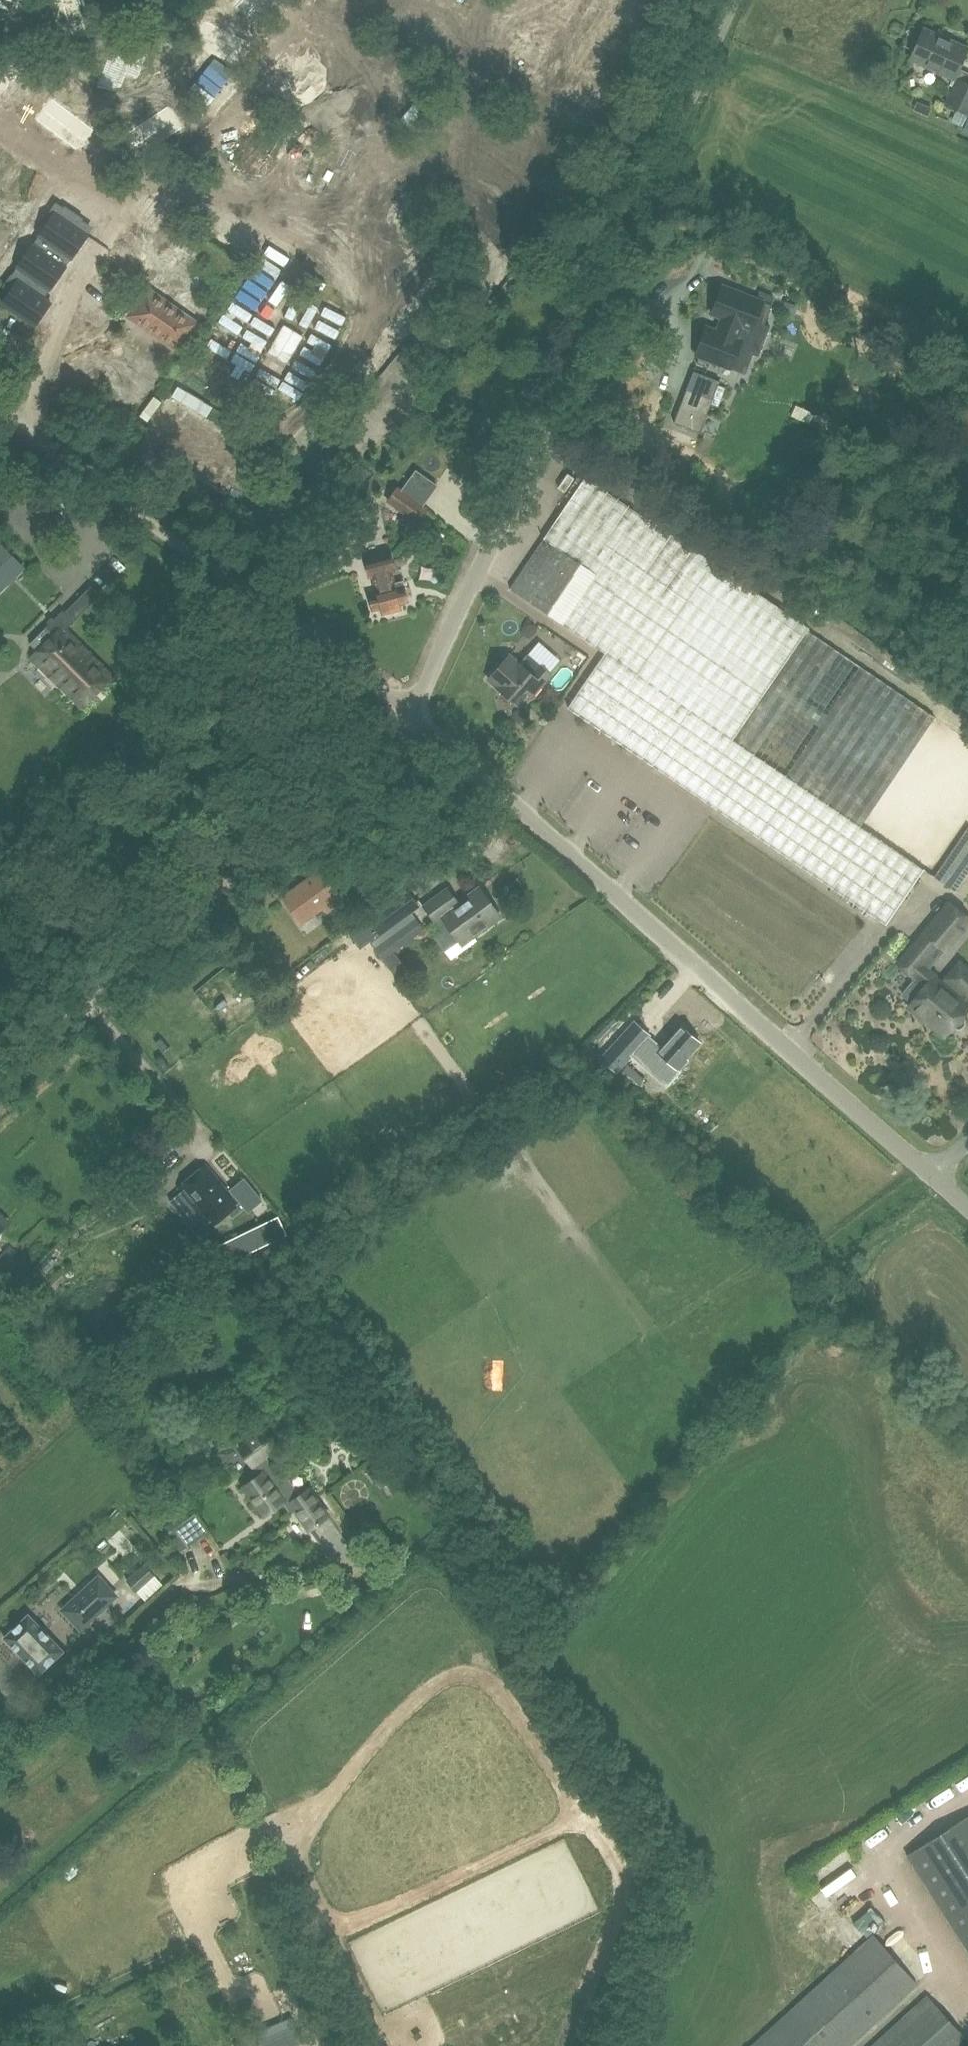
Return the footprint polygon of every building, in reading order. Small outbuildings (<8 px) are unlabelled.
[(954,79),(967,47),(924,28),(910,60),(954,79)] [(211,39),(198,56),(212,67),(225,50),(211,39)] [(967,115),(967,83),(956,77),(944,104),(967,115)] [(61,136),(86,106),(75,97),(51,127),(61,136)] [(42,101),(32,113),(49,127),(59,115),(42,101)] [(67,266),(71,259),(73,257),(76,260),(88,243),(84,241),(88,235),(54,210),(36,235),(38,236),(33,243),(33,242),(15,267),(22,272),(1,302),(34,326),(51,302),(44,297),(49,290),(67,266)] [(531,276),(541,281),(546,270),(536,266),(531,276)] [(711,313),(722,317),(717,330),(706,326),(695,354),(745,373),(752,354),(758,356),(764,341),(770,326),(764,324),(772,304),(722,285),(711,313)] [(129,315),(178,349),(196,323),(147,289),(129,315)] [(673,422),(700,432),(719,381),(693,371),(673,422)] [(617,481),(655,509),(663,499),(624,471),(617,481)] [(935,716),(584,478),(544,537),(593,572),(559,621),(604,652),(860,826),(935,716)] [(428,507),(397,485),(385,501),(416,523),(428,507)] [(559,621),(593,572),(544,537),(510,587),(559,621)] [(24,567),(0,542),(0,590),(24,567)] [(394,582),(391,572),(396,570),(391,551),(363,558),(368,577),(372,576),(374,586),(376,592),(367,594),(371,610),(379,608),(381,615),(401,610),(400,604),(408,602),(403,580),(394,582)] [(90,585),(64,612),(62,610),(55,617),(52,615),(45,622),(47,625),(29,643),(38,650),(31,657),(81,706),(112,674),(65,629),(99,594),(90,585)] [(497,687),(519,705),(528,695),(530,697),(550,673),(526,652),(518,662),(507,653),(487,678),(497,687)] [(860,826),(604,652),(568,705),(886,924),(923,869),(860,826)] [(967,872),(967,826),(934,877),(955,891),(967,872)] [(327,911),(340,901),(321,874),(284,901),(298,922),(322,904),(327,911)] [(435,922),(442,917),(462,945),(501,916),(481,889),(462,902),(459,899),(458,900),(448,885),(422,904),(435,922)] [(407,889),(367,918),(379,934),(410,912),(419,905),(409,891),(407,889)] [(938,945),(947,953),(967,927),(967,915),(948,898),(914,939),(915,940),(896,963),(915,978),(901,994),(912,1002),(934,977),(938,973),(930,967),(929,968),(923,963),(938,945)] [(370,941),(374,947),(383,959),(415,936),(423,929),(410,912),(379,934),(370,941)] [(359,945),(378,932),(367,918),(349,931),(359,945)] [(912,1002),(909,1005),(943,1035),(950,1027),(954,1031),(958,1032),(962,1032),(965,1030),(967,1027),(967,1026),(967,1018),(967,1016),(963,1012),(967,1006),(966,1004),(967,1002),(967,964),(960,957),(942,978),(946,981),(943,984),(934,977),(912,1002)] [(680,1024),(659,1048),(647,1037),(649,1035),(631,1019),(599,1055),(617,1070),(635,1051),(668,1081),(688,1059),(687,1057),(700,1042),(680,1024)] [(245,1207),(248,1211),(262,1199),(243,1178),(230,1189),(240,1201),(237,1203),(205,1164),(178,1187),(211,1226),(228,1212),(232,1218),(245,1207)] [(207,1250),(216,1269),(287,1234),(278,1215),(207,1250)] [(802,1238),(818,1234),(815,1222),(805,1225),(806,1228),(800,1230),(802,1238)] [(0,1255),(0,1259),(12,1270),(24,1256),(10,1244),(0,1255)] [(329,1513),(309,1486),(299,1493),(286,1476),(282,1479),(265,1455),(278,1445),(265,1427),(239,1446),(252,1464),(256,1461),(263,1470),(243,1484),(265,1514),(284,1500),(292,1511),(295,1508),(309,1527),(329,1513)] [(393,1469),(384,1457),(367,1470),(376,1483),(393,1469)] [(196,1514),(178,1527),(191,1545),(209,1532),(196,1514)] [(160,1583),(144,1563),(125,1579),(142,1599),(160,1583)] [(62,1608),(81,1628),(116,1594),(97,1575),(62,1608)] [(28,1613),(4,1636),(39,1672),(63,1649),(28,1613)] [(915,1795),(897,1808),(902,1815),(920,1802),(915,1795)] [(906,1854),(967,1951),(967,1814),(906,1854)] [(941,1976),(865,2045),(866,2045),(918,2045),(921,2043),(924,2045),(937,2045),(941,2042),(944,2045),(957,2045),(967,2036),(967,2006),(941,1976)] [(359,2028),(375,2019),(367,2001),(349,2011),(359,2028)] [(246,2034),(251,2045),(291,2045),(303,2041),(292,2016),(246,2034)]
